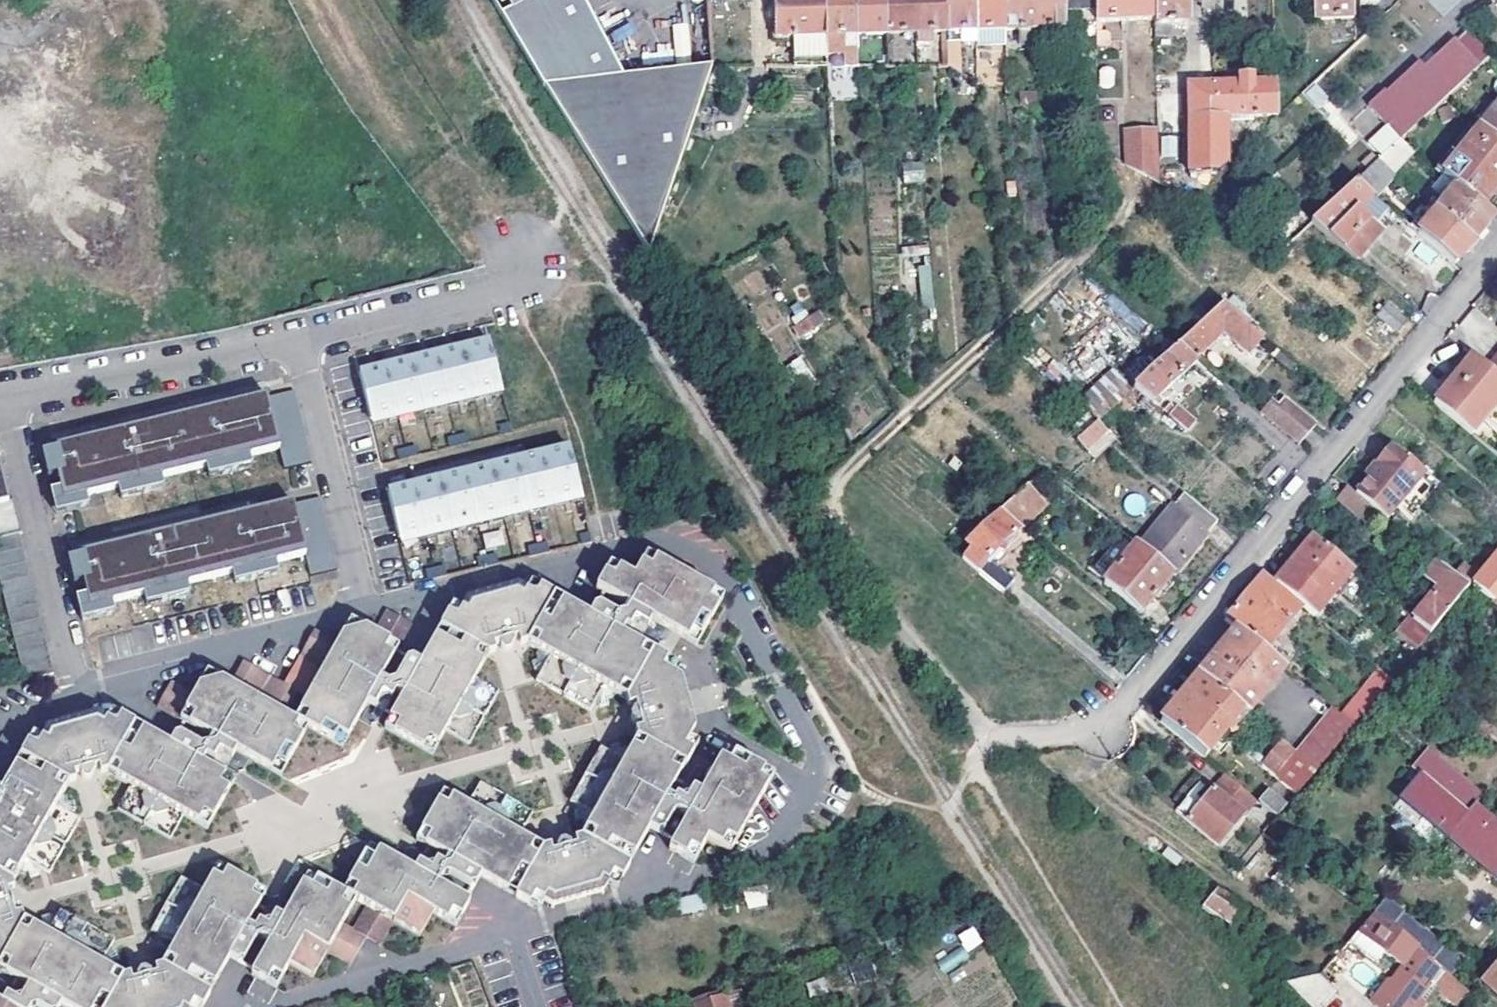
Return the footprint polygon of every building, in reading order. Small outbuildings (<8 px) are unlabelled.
[(500,31),(561,0),(483,0),(500,31)] [(590,0),(561,0),(500,31),(534,86),(626,76),(590,0)] [(826,0),(774,0),(776,41),(800,41),(801,66),(828,66),(827,56),(827,36),(826,0)] [(827,36),(857,35),(855,0),(826,0),(827,36)] [(857,35),(886,34),(885,0),(855,0),(857,35)] [(886,34),(917,32),(916,0),(885,0),(886,34)] [(917,32),(917,43),(932,43),(932,33),(946,31),(945,0),(916,0),(917,32)] [(960,73),(959,41),(976,41),(975,0),(945,0),(946,31),(948,65),(960,73)] [(1005,30),(1004,0),(975,0),(976,41),(976,46),(1005,45),(1005,30)] [(1033,0),(1004,0),(1005,30),(1019,30),(1020,46),(1035,45),(1035,39),(1033,0)] [(1035,39),(1051,38),(1051,28),(1065,28),(1065,9),(1080,9),(1094,8),(1094,0),(1033,0),(1035,39)] [(1095,22),(1154,20),(1153,0),(1094,0),(1094,8),(1095,22)] [(1154,20),(1154,25),(1186,24),(1185,0),(1153,0),(1154,20)] [(1352,0),(1295,0),(1295,6),(1311,6),(1312,17),(1352,16),(1352,0)] [(1094,8),(1080,9),(1081,22),(1095,22),(1094,8)] [(1369,105),(1387,125),(1369,142),(1382,156),(1400,140),(1492,54),(1468,29),(1456,40),(1455,39),(1435,59),(1437,61),(1419,78),(1411,70),(1387,92),(1385,90),(1369,105)] [(844,56),(827,56),(828,66),(845,66),(844,56)] [(1420,62),(1411,70),(1419,78),(1437,61),(1435,59),(1425,67),(1420,62)] [(626,76),(534,86),(644,250),(666,197),(709,80),(711,66),(626,76)] [(1213,118),(1277,114),(1276,81),(1252,81),(1252,75),(1236,75),(1237,82),(1213,83),(1213,118)] [(1191,171),(1213,173),(1213,118),(1213,83),(1187,84),(1191,171)] [(1368,106),(1351,122),(1364,134),(1380,118),(1368,106)] [(1484,132),(1496,143),(1496,116),(1484,132)] [(1158,131),(1124,132),(1125,164),(1150,177),(1160,183),(1158,131)] [(1484,132),(1483,131),(1445,177),(1456,186),(1482,207),(1496,188),(1496,143),(1484,132)] [(1161,136),(1161,156),(1177,156),(1177,136),(1161,136)] [(1395,174),(1417,153),(1400,140),(1382,156),(1378,160),(1395,174)] [(1373,196),(1396,175),(1395,174),(1378,160),(1355,181),(1373,196)] [(1358,209),(1373,196),(1355,181),(1312,222),(1358,259),(1382,230),(1358,209)] [(1456,186),(1437,209),(1476,241),(1491,223),(1495,218),(1482,207),(1456,186)] [(1417,232),(1456,265),(1461,260),(1476,241),(1437,209),(1417,232)] [(933,306),(930,265),(919,266),(921,307),(933,306)] [(1261,347),(1267,341),(1222,304),(1176,346),(1197,363),(1223,336),(1248,356),(1258,345),(1261,347)] [(1407,322),(1387,305),(1377,317),(1397,334),(1407,322)] [(821,312),(792,322),(797,335),(826,325),(821,312)] [(366,419),(496,387),(485,340),(354,373),(366,419)] [(1197,363),(1176,346),(1132,387),(1156,406),(1198,364),(1197,363)] [(1291,371),(1296,366),(1278,350),(1273,356),(1291,371)] [(798,383),(811,374),(799,356),(786,365),(798,383)] [(1475,358),(1470,364),(1436,405),(1474,436),(1487,421),(1496,408),(1496,376),(1490,371),(1475,358)] [(120,431),(51,448),(57,469),(51,471),(52,476),(56,492),(60,504),(82,498),(115,489),(157,479),(203,468),(245,456),(275,449),(280,469),(308,462),(290,391),(263,398),(262,396),(229,404),(233,420),(212,424),(209,409),(141,426),(145,441),(124,446),(120,431)] [(1260,414),(1298,446),(1315,426),(1277,394),(1260,414)] [(1176,403),(1167,413),(1186,429),(1195,419),(1176,403)] [(219,407),(209,409),(212,424),(233,420),(229,404),(219,407)] [(1487,421),(1496,429),(1496,408),(1487,421)] [(1085,450),(1106,430),(1095,421),(1075,439),(1085,450)] [(130,428),(120,431),(124,446),(145,441),(141,426),(130,428)] [(1367,479),(1354,494),(1359,498),(1385,520),(1398,504),(1424,473),(1389,445),(1373,464),(1376,467),(1367,479)] [(51,471),(57,469),(51,448),(46,449),(38,451),(45,478),(52,476),(51,471)] [(398,543),(581,498),(569,449),(557,452),(532,458),(506,464),(481,470),(454,476),(429,483),(403,489),(387,493),(398,543)] [(245,456),(203,468),(205,477),(248,467),(245,456)] [(1373,464),(1364,476),(1367,479),(1376,467),(1373,464)] [(1424,473),(1398,504),(1412,515),(1437,485),(1424,473)] [(17,533),(20,532),(12,499),(5,500),(0,479),(0,537),(17,533)] [(157,479),(115,489),(118,500),(160,489),(157,479)] [(1354,494),(1341,483),(1332,493),(1350,508),(1359,498),(1354,494)] [(998,510),(1020,528),(1045,505),(1026,485),(998,510)] [(56,492),(46,494),(51,516),(85,508),(82,498),(60,504),(56,492)] [(1140,548),(1173,576),(1217,523),(1184,495),(1140,548)] [(87,552),(78,554),(84,576),(78,577),(83,599),(86,610),(109,604),(142,596),(184,586),(230,574),(272,563),(302,555),(307,576),(335,568),(317,497),(290,505),(289,502),(256,510),(260,526),(240,531),(236,516),(169,532),(172,548),(151,553),(147,538),(87,552)] [(244,514),(236,516),(240,531),(260,526),(256,510),(244,514)] [(1015,581),(996,566),(987,558),(1004,543),(1020,528),(998,510),(965,541),(970,545),(961,556),(1005,593),(1015,581)] [(503,530),(484,533),(486,547),(505,544),(503,530)] [(155,536),(147,538),(151,553),(172,548),(169,532),(155,536)] [(0,537),(0,588),(24,681),(53,673),(17,533),(0,537)] [(1314,539),(1276,584),(1308,611),(1316,617),(1354,571),(1314,539)] [(987,558),(996,566),(1011,549),(1004,543),(987,558)] [(1140,548),(1136,545),(1104,585),(1141,616),(1173,576),(1140,548)] [(1492,601),(1496,595),(1496,558),(1494,556),(1471,584),(1492,601)] [(602,591),(607,595),(640,615),(699,648),(727,600),(652,557),(638,580),(616,567),(602,591)] [(1429,634),(1467,588),(1453,577),(1435,561),(1425,572),(1441,586),(1412,621),(1429,634)] [(272,563),(230,574),(232,584),(275,573),(272,563)] [(1462,567),(1453,577),(1467,588),(1471,583),(1480,572),(1473,567),(1469,572),(1462,567)] [(1268,658),(1308,611),(1276,584),(1263,574),(1223,621),(1236,631),(1268,658)] [(529,581),(524,587),(509,608),(511,618),(503,620),(502,619),(500,618),(497,619),(495,621),(495,623),(499,640),(501,641),(504,642),(507,642),(509,640),(509,637),(514,636),(548,655),(535,679),(586,707),(600,684),(629,701),(632,701),(653,695),(666,671),(670,662),(628,637),(594,618),(529,581)] [(489,643),(499,640),(495,623),(495,621),(497,619),(500,618),(502,619),(503,620),(511,618),(509,608),(524,587),(517,583),(464,599),(457,611),(483,625),(489,643)] [(184,586),(142,596),(145,606),(187,596),(184,586)] [(607,595),(594,618),(628,637),(640,615),(607,595)] [(83,599),(69,602),(75,624),(112,615),(109,604),(86,610),(83,599)] [(472,675),(489,643),(483,625),(457,611),(448,606),(403,686),(386,717),(381,727),(430,754),(445,728),(466,739),(493,688),(472,675)] [(160,713),(193,732),(227,751),(274,778),(302,728),(337,748),(362,703),(379,674),(405,627),(384,614),(369,638),(347,626),(334,649),(311,637),(282,687),(244,667),(231,691),(206,678),(194,701),(173,689),(160,713)] [(1198,676),(1243,713),(1245,715),(1283,670),(1268,658),(1236,631),(1226,643),(1198,676)] [(670,640),(665,648),(687,661),(691,652),(670,640)] [(676,677),(666,671),(653,695),(632,701),(633,708),(650,704),(654,705),(655,708),(654,711),(652,712),(654,721),(660,720),(685,734),(690,726),(676,677)] [(362,703),(386,717),(403,686),(379,674),(362,703)] [(1204,759),(1243,713),(1198,676),(1160,722),(1204,759)] [(1352,727),(1371,704),(1358,693),(1338,716),(1352,727)] [(693,739),(685,734),(660,720),(654,721),(652,712),(654,711),(655,708),(654,705),(650,704),(633,708),(631,710),(631,712),(632,716),(635,717),(637,717),(638,724),(618,761),(596,748),(567,798),(590,812),(573,845),(579,866),(604,880),(612,884),(646,826),(664,792),(693,739)] [(1314,772),(1352,727),(1338,716),(1330,709),(1292,754),(1314,772)] [(226,780),(215,774),(180,755),(104,713),(98,722),(84,747),(87,754),(83,756),(82,754),(80,753),(78,753),(76,754),(74,756),(75,759),(80,773),(82,776),(84,777),(86,775),(88,774),(88,771),(93,770),(125,788),(112,810),(163,840),(177,817),(200,829),(226,780)] [(84,747),(98,722),(91,718),(47,733),(40,743),(65,757),(72,776),(80,773),(75,759),(74,756),(76,754),(78,753),(80,753),(82,754),(83,756),(87,754),(84,747)] [(180,755),(215,774),(227,751),(193,732),(180,755)] [(11,911),(12,909),(13,907),(12,904),(10,902),(8,900),(6,893),(25,860),(47,873),(76,821),(54,808),(72,776),(65,757),(40,743),(30,737),(0,790),(0,914),(11,911)] [(702,739),(689,762),(698,766),(711,743),(702,739)] [(352,742),(338,765),(347,771),(360,747),(352,742)] [(721,744),(687,805),(668,839),(666,844),(692,859),(705,836),(727,847),(768,770),(721,744)] [(1496,879),(1496,822),(1477,806),(1485,796),(1428,749),(1413,766),(1424,775),(1435,784),(1413,811),(1496,879)] [(1424,775),(1402,802),(1413,811),(1435,784),(1424,775)] [(279,789),(258,777),(252,786),(273,798),(279,789)] [(539,906),(544,899),(558,873),(556,866),(560,865),(562,869),(565,869),(568,867),(567,863),(563,847),(563,846),(561,844),(559,843),(557,844),(555,846),(554,849),(551,850),(519,832),(531,810),(481,782),(467,805),(444,792),(418,841),(429,846),(462,864),(539,906)] [(1276,815),(1288,803),(1270,785),(1258,797),(1276,815)] [(646,826),(668,839),(687,805),(664,792),(646,826)] [(1187,824),(1217,849),(1242,818),(1213,792),(1187,824)] [(1262,833),(1275,818),(1260,806),(1247,821),(1262,833)] [(367,821),(362,831),(386,844),(391,834),(367,821)] [(464,894),(450,886),(416,868),(366,841),(340,888),(306,871),(270,938),(252,969),(251,971),(275,984),(288,960),(311,973),(326,947),(349,960),(365,932),(377,939),(390,915),(416,929),(429,904),(452,917),(464,894)] [(573,845),(563,847),(567,863),(568,867),(565,869),(562,869),(560,865),(556,866),(558,873),(544,899),(551,904),(598,889),(604,880),(579,866),(573,845)] [(429,846),(416,868),(450,886),(462,864),(429,846)] [(155,976),(160,995),(183,1006),(199,1006),(228,955),(245,924),(262,891),(214,864),(198,892),(177,880),(149,932),(171,945),(155,976)] [(730,897),(733,907),(756,900),(751,883),(728,890),(730,897)] [(1201,908),(1234,929),(1247,909),(1216,890),(1201,908)] [(720,901),(723,911),(733,907),(730,897),(720,901)] [(668,924),(691,917),(687,901),(663,908),(668,924)] [(1383,902),(1373,916),(1392,930),(1402,916),(1383,902)] [(13,918),(11,911),(0,914),(0,922),(13,918)] [(13,918),(0,922),(0,974),(24,988),(56,1006),(57,1006),(134,1006),(133,998),(139,996),(140,999),(143,1001),(146,1001),(149,998),(150,995),(145,978),(143,977),(139,976),(136,979),(134,982),(126,984),(95,966),(109,941),(58,913),(43,936),(13,918)] [(1441,968),(1433,961),(1392,930),(1373,916),(1358,934),(1357,934),(1351,941),(1377,964),(1385,954),(1403,967),(1399,972),(1403,975),(1396,984),(1388,985),(1381,995),(1383,1006),(1422,1006),(1424,1004),(1418,999),(1441,968)] [(1443,947),(1402,916),(1392,930),(1433,961),(1443,947)] [(228,955),(252,969),(270,938),(245,924),(228,955)] [(975,927),(959,934),(965,950),(982,943),(975,927)] [(888,979),(899,973),(890,956),(880,963),(888,979)] [(1485,982),(1496,993),(1496,968),(1485,982)] [(145,978),(150,995),(149,998),(146,1001),(143,1001),(140,999),(139,996),(133,998),(134,1006),(183,1006),(160,995),(155,976),(145,978)] [(1288,985),(1310,1006),(1323,1006),(1337,993),(1319,977),(1288,985)] [(13,1006),(55,1006),(56,1006),(24,988),(13,1006)] [(693,1004),(726,993),(725,988),(692,999),(693,1004)] [(727,998),(726,993),(693,1004),(694,1006),(747,1006),(743,994),(727,998)]
